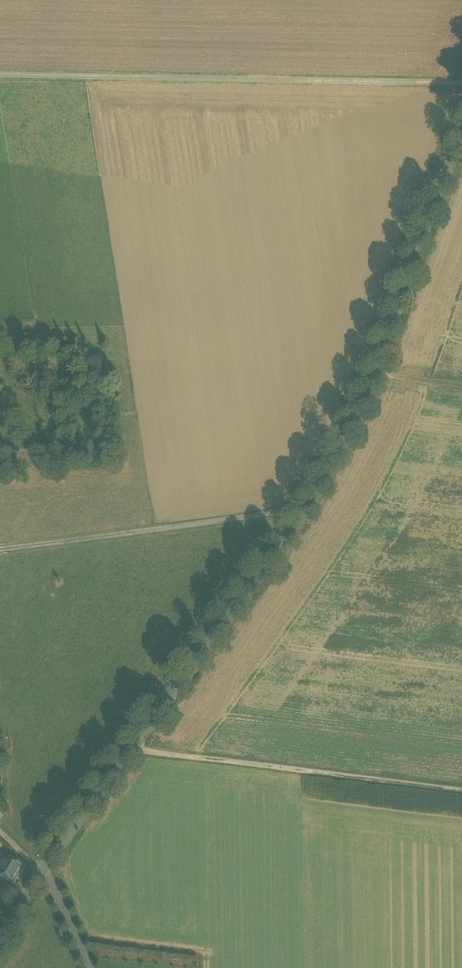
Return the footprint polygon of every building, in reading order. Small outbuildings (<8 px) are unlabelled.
[(8,860),(0,855),(0,873),(8,860)] [(8,859),(8,860),(0,873),(0,879),(10,885),(21,867),(8,859)]
